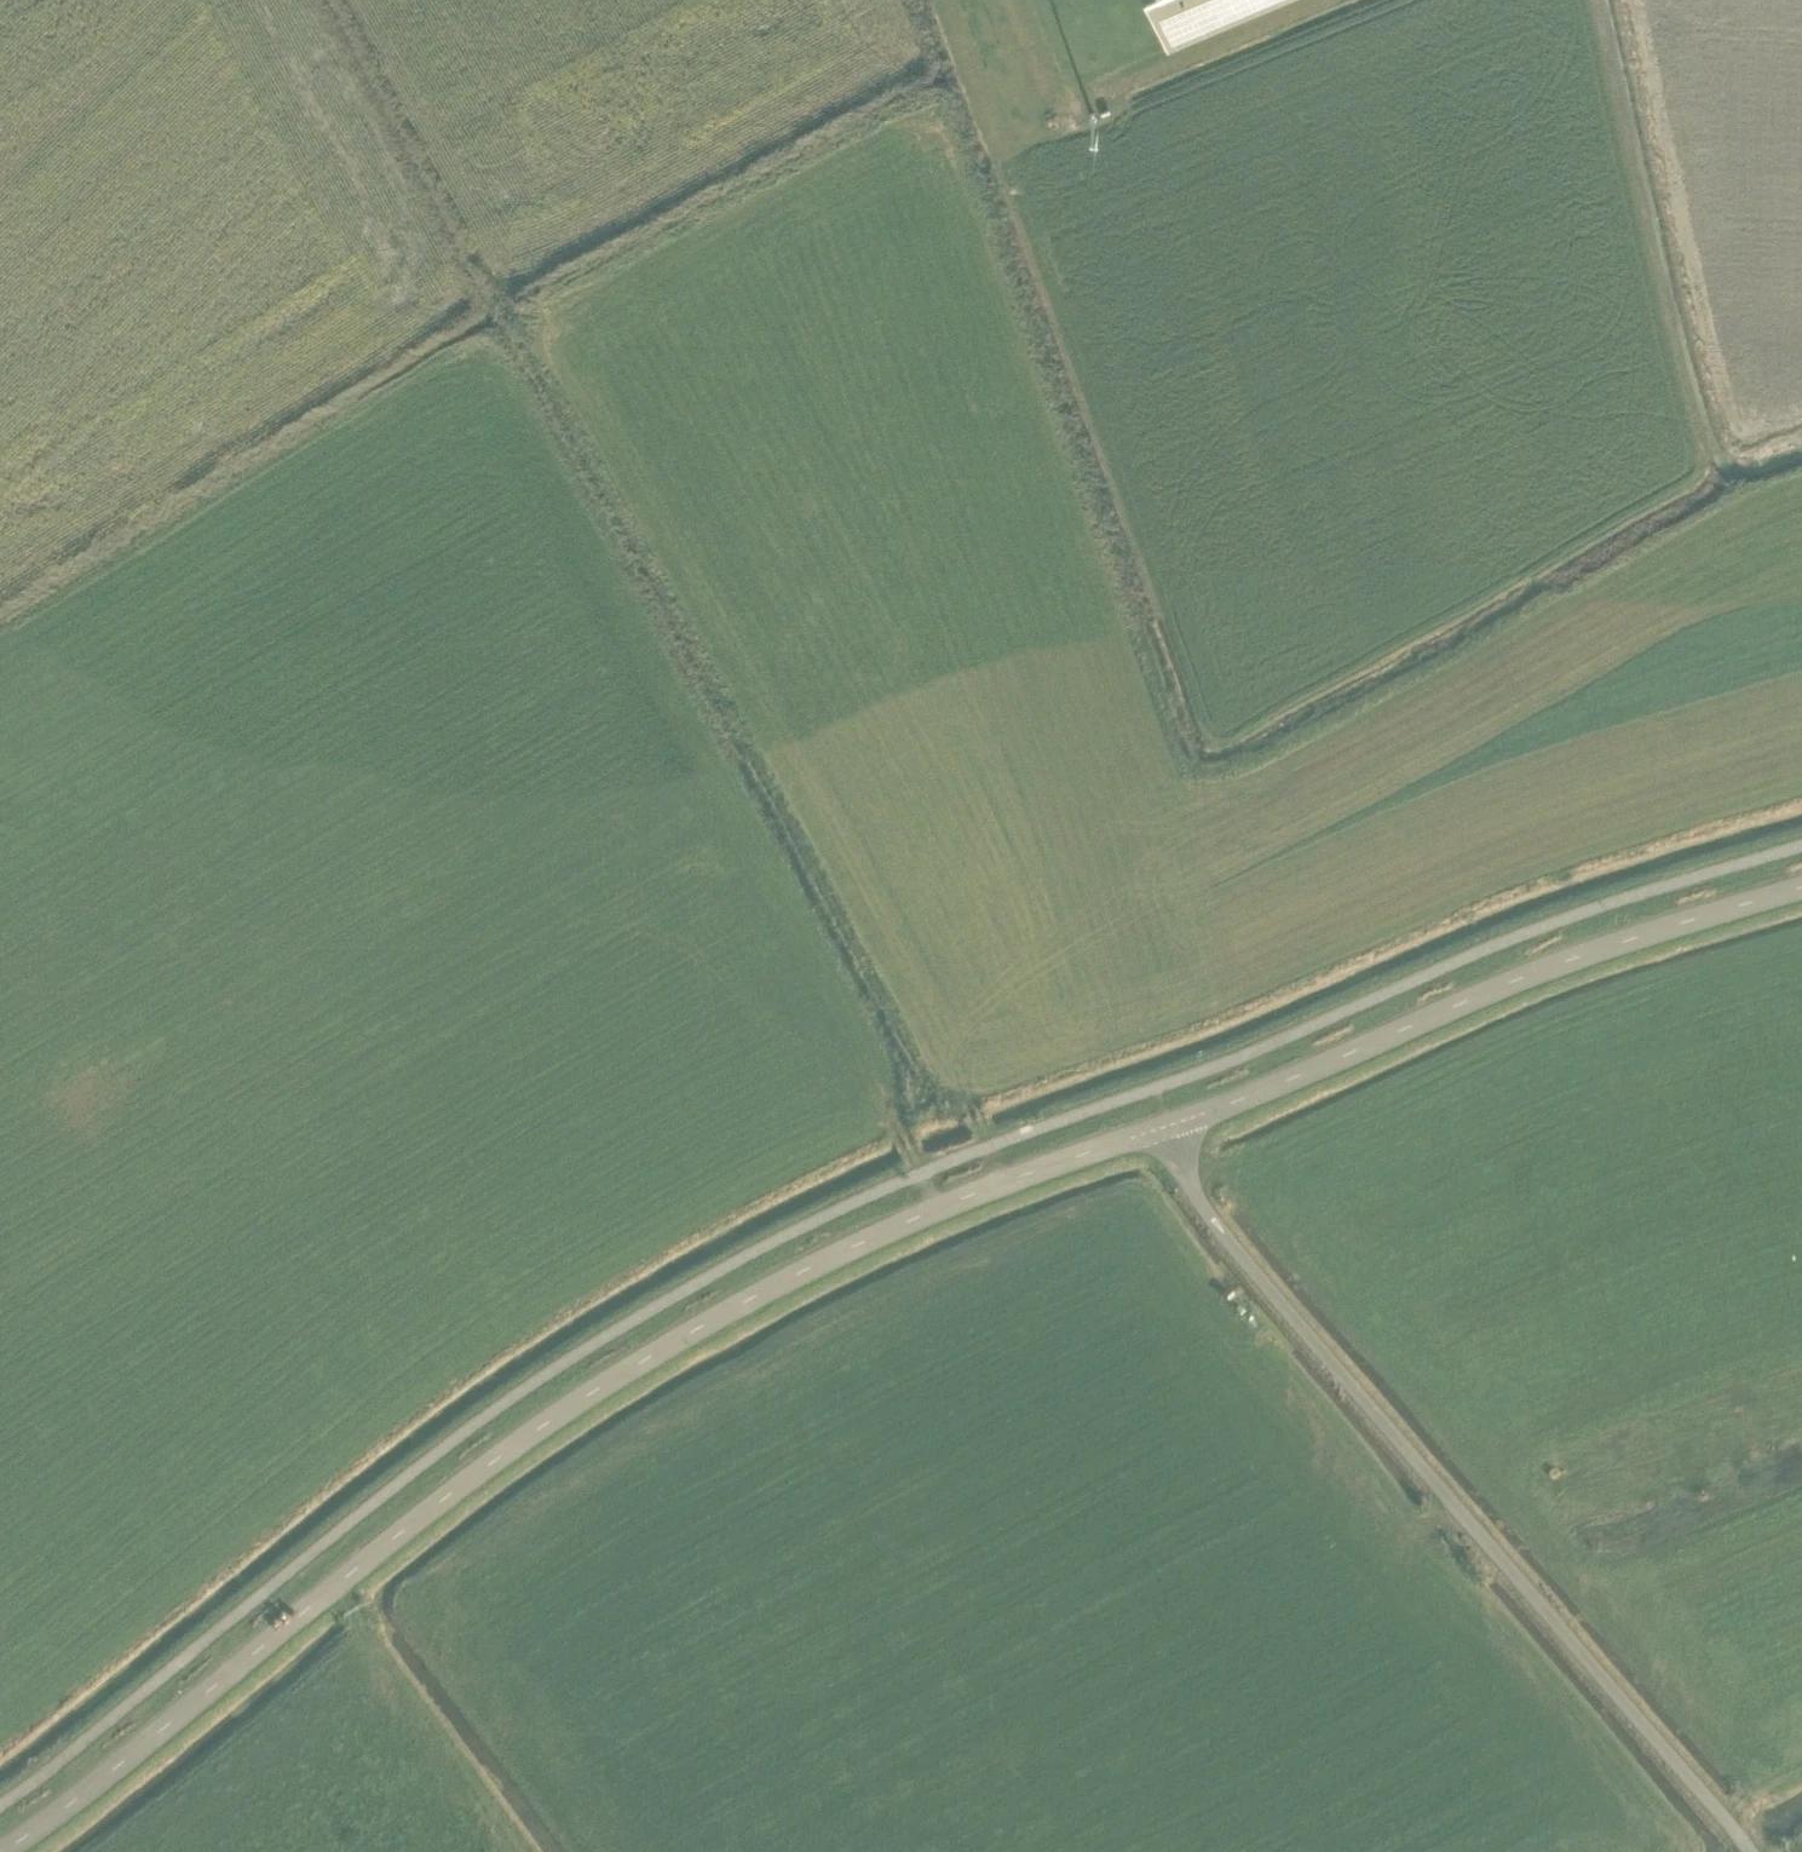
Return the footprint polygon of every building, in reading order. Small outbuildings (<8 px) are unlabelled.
[(1284,0),(1147,0),(1168,49),(1284,0)]
